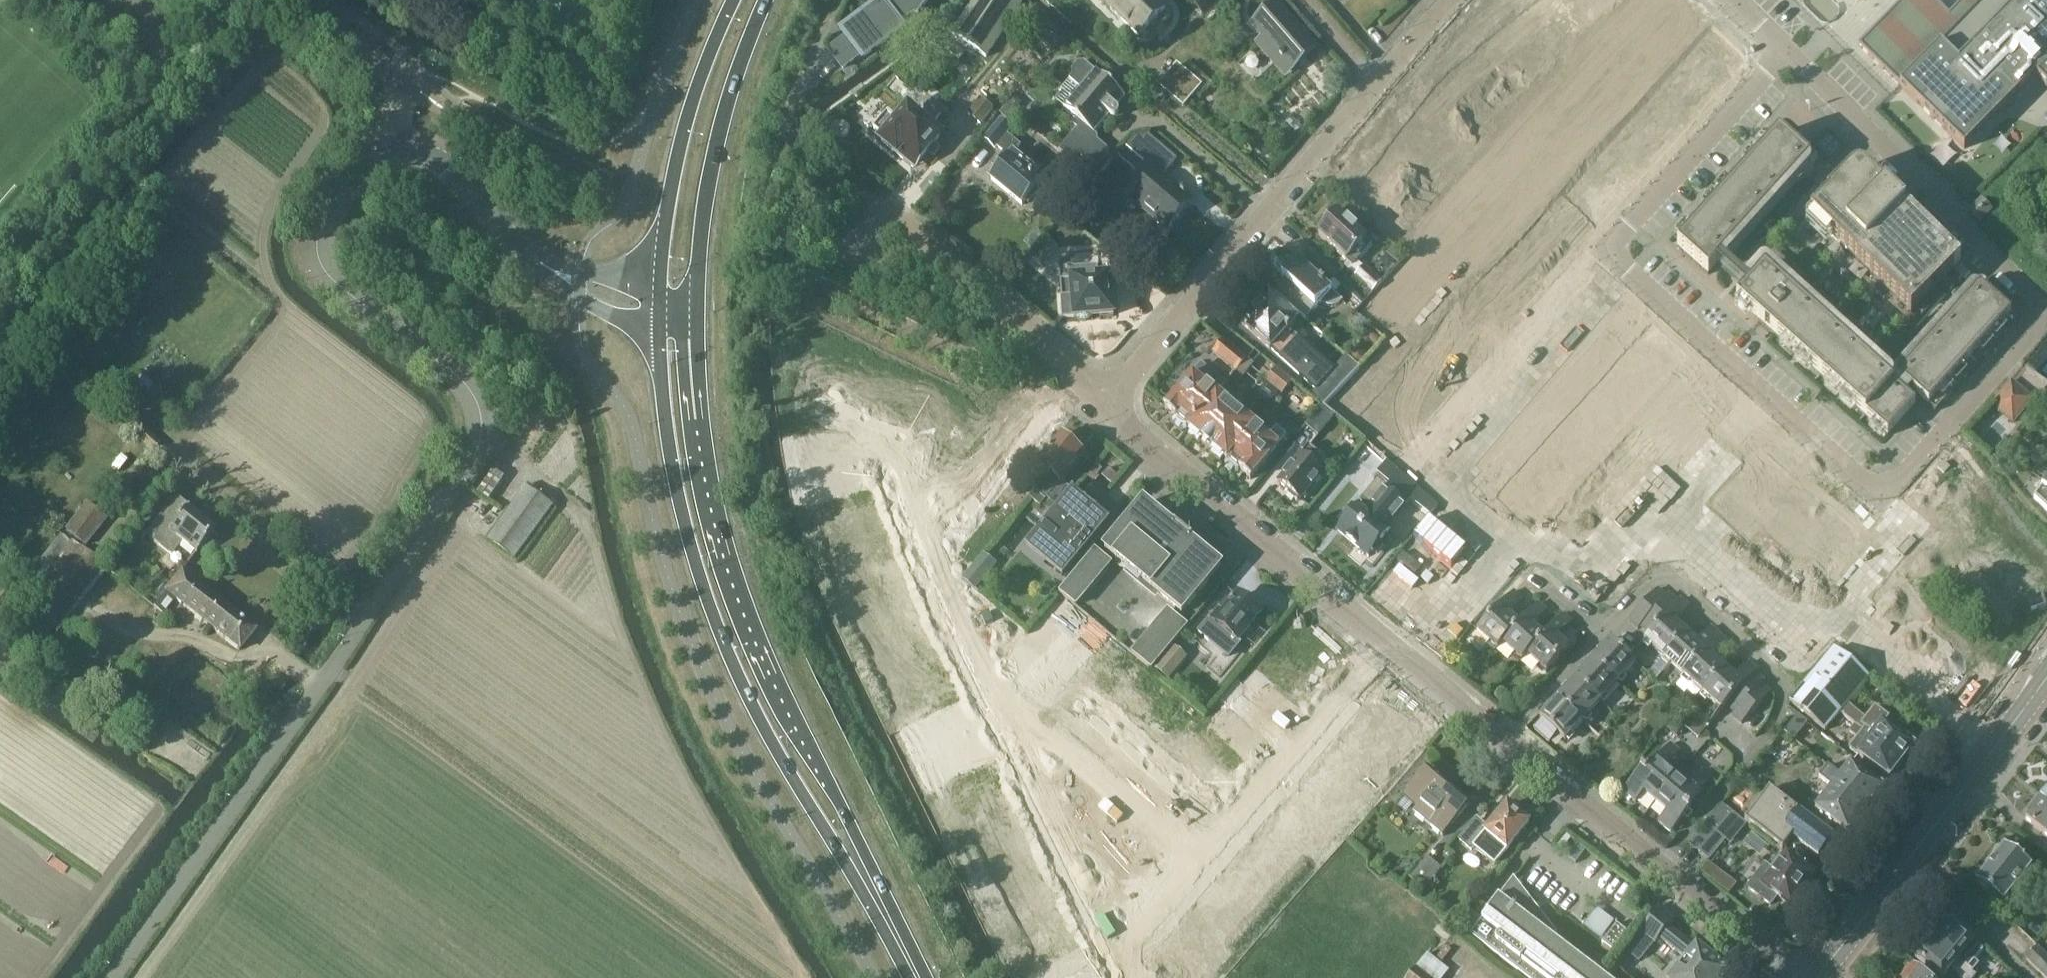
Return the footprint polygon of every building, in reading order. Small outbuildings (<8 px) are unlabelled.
[(826,49),(841,70),(856,58),(858,61),(903,27),(899,23),(911,14),(915,17),(928,0),(880,0),(836,31),(841,38),(826,49)] [(1026,0),(974,0),(951,34),(988,58),(1026,0)] [(1166,9),(1157,0),(1103,0),(1139,36),(1166,9)] [(1210,11),(1222,0),(1200,0),(1210,11)] [(1563,20),(1555,28),(1569,45),(1579,37),(1576,33),(1594,18),(1579,0),(1547,0),(1563,20)] [(1594,18),(1612,3),(1610,0),(1579,0),(1594,18)] [(1949,15),(1934,0),(1904,0),(1859,45),(1963,150),(2035,78),(2046,89),(2046,88),(2046,0),(1964,0),(1949,15)] [(1266,37),(1269,40),(1282,55),(1280,57),(1284,61),(1290,56),(1299,66),(1300,65),(1299,64),(1313,51),(1314,52),(1315,51),(1303,37),(1287,19),(1275,5),(1274,6),(1274,7),(1256,23),(1255,22),(1254,23),(1266,37)] [(1677,13),(1669,21),(1674,27),(1683,19),(1677,13)] [(1669,21),(1660,29),(1666,35),(1674,27),(1669,21)] [(1713,29),(1697,47),(1730,77),(1745,59),(1713,29)] [(1635,32),(1627,40),(1632,46),(1641,38),(1635,32)] [(1644,44),(1635,52),(1641,58),(1649,50),(1644,44)] [(1697,47),(1681,64),(1714,93),(1730,77),(1697,47)] [(1635,52),(1627,60),(1632,66),(1641,58),(1635,52)] [(1118,115),(1118,113),(1117,109),(1112,105),(1122,94),(1086,62),(1079,63),(1073,70),(1073,76),(1054,99),(1083,124),(1058,151),(1094,183),(1112,163),(1088,142),(1111,116),(1112,117),(1114,118),(1116,118),(1118,115)] [(1183,109),(1203,86),(1178,64),(1158,87),(1183,109)] [(1681,64),(1666,81),(1699,110),(1714,93),(1681,64)] [(1611,76),(1602,84),(1608,89),(1616,81),(1611,76)] [(1666,81),(1651,98),(1684,127),(1699,110),(1666,81)] [(1602,84),(1594,92),(1599,97),(1608,89),(1602,84)] [(981,125),(995,109),(981,97),(968,113),(981,125)] [(1651,98),(1636,115),(1668,144),(1684,127),(1651,98)] [(1565,99),(1556,107),(1561,113),(1570,105),(1565,99)] [(942,150),(934,143),(940,136),(931,128),(942,115),(930,105),(919,118),(909,110),(898,123),(888,115),(875,130),(884,138),(881,141),(898,155),(902,150),(917,163),(926,152),(935,159),(942,150)] [(1577,107),(1569,115),(1574,121),(1583,113),(1577,107)] [(1904,121),(1910,116),(1902,107),(1896,112),(1904,121)] [(1569,115),(1561,123),(1566,129),(1574,121),(1569,115)] [(1636,115),(1620,132),(1653,161),(1654,161),(1668,144),(1636,115)] [(1036,189),(1040,184),(1033,178),(1041,169),(1017,149),(1020,145),(1006,134),(1010,129),(1001,121),(986,138),(995,146),(997,143),(1005,150),(993,164),(999,169),(991,179),(1023,204),(1027,199),(1029,201),(1038,190),(1036,189)] [(1620,132),(1605,149),(1638,178),(1653,161),(1620,132)] [(1812,160),(1781,133),(1680,247),(1710,275),(1812,160)] [(1539,136),(1531,144),(1537,150),(1545,141),(1539,136)] [(1165,231),(1188,206),(1187,204),(1161,180),(1176,162),(1148,137),(1132,139),(1124,148),(1143,165),(1133,176),(1134,185),(1140,190),(1131,200),(1165,231)] [(1605,149),(1590,166),(1623,195),(1637,179),(1638,179),(1638,178),(1605,149)] [(1389,153),(1373,172),(1409,203),(1424,185),(1428,188),(1436,178),(1419,164),(1412,172),(1389,153)] [(1859,164),(1809,215),(1918,322),(1967,271),(1859,164)] [(1981,198),(1979,200),(1969,211),(1980,221),(1993,209),(1981,198)] [(1355,276),(1356,275),(1373,290),(1381,281),(1364,265),(1362,267),(1356,261),(1372,243),(1339,214),(1337,216),(1335,214),(1331,215),(1327,220),(1328,223),(1329,225),(1319,236),(1352,265),(1348,270),(1355,276)] [(1047,238),(1030,258),(1042,268),(1059,248),(1047,238)] [(1506,254),(1490,271),(1525,303),(1526,303),(1542,285),(1520,265),(1527,256),(1507,238),(1499,248),(1506,254)] [(1344,300),(1300,260),(1282,278),(1285,280),(1276,290),(1306,318),(1322,301),(1325,303),(1328,305),(1332,306),(1336,305),(1340,303),(1342,300),(1343,301),(1344,300)] [(1072,281),(1061,282),(1064,318),(1075,317),(1075,319),(1077,318),(1080,321),(1089,320),(1091,317),(1114,315),(1110,267),(1097,268),(1071,270),(1072,281)] [(903,282),(908,276),(899,268),(894,274),(903,282)] [(1766,269),(1739,299),(1891,434),(1918,404),(1900,388),(1766,269)] [(1467,283),(1458,292),(1479,310),(1486,302),(1509,322),(1525,304),(1525,303),(1490,271),(1474,289),(1467,283)] [(1980,287),(1898,378),(1919,397),(1921,399),(1935,412),(2017,322),(2017,321),(2018,320),(2018,319),(2019,318),(2019,317),(2019,316),(2019,315),(2019,314),(2019,313),(2019,312),(2018,312),(2018,311),(2017,310),(2017,309),(2016,309),(2000,295),(1995,301),(1980,287)] [(1358,367),(1346,355),(1334,369),(1290,330),(1289,329),(1297,319),(1268,293),(1241,323),(1270,349),(1270,348),(1315,388),(1311,394),(1324,405),(1358,367)] [(1448,312),(1433,329),(1468,361),(1484,342),(1462,322),(1470,314),(1450,296),(1441,305),(1448,312)] [(1638,344),(1637,345),(1671,374),(1686,357),(1654,327),(1638,344)] [(1410,340),(1401,350),(1421,368),(1429,359),(1451,379),(1468,361),(1433,329),(1417,347),(1410,340)] [(1236,370),(1246,358),(1223,339),(1213,351),(1236,370)] [(1637,345),(1622,361),(1655,391),(1671,374),(1637,345)] [(1400,377),(1384,395),(1420,427),(1420,426),(1436,408),(1414,388),(1422,379),(1401,361),(1393,371),(1400,377)] [(1622,362),(1607,379),(1640,408),(1655,391),(1622,361),(1622,362)] [(1188,426),(1216,393),(1224,384),(1201,364),(1193,374),(1194,374),(1166,408),(1175,416),(1176,415),(1178,417),(1178,420),(1182,424),(1186,423),(1188,425),(1188,426)] [(1265,381),(1273,387),(1282,395),(1294,381),(1277,367),(1265,381)] [(1607,379),(1592,396),(1625,425),(1640,408),(1607,379)] [(2015,420),(2031,399),(2013,384),(1996,405),(2015,420)] [(1704,389),(1696,398),(1702,403),(1710,394),(1704,389)] [(945,399),(942,405),(953,410),(960,396),(949,390),(945,399)] [(1216,393),(1188,426),(1227,459),(1228,458),(1228,459),(1255,426),(1216,393)] [(1361,406),(1353,415),(1373,434),(1381,425),(1403,445),(1420,427),(1384,395),(1368,412),(1361,406)] [(1577,412),(1576,412),(1609,442),(1625,425),(1592,396),(1577,412)] [(1696,398),(1689,406),(1694,412),(1702,403),(1696,398)] [(1324,405),(1306,427),(1318,437),(1336,416),(1324,405)] [(1576,412),(1561,429),(1594,459),(1609,442),(1576,412)] [(934,421),(927,436),(938,441),(945,427),(934,421)] [(1674,423),(1666,431),(1672,437),(1679,428),(1674,423)] [(1255,426),(1228,459),(1230,460),(1230,463),(1235,467),(1238,466),(1240,468),(1240,469),(1251,478),(1286,435),(1277,427),(1269,437),(1255,426)] [(1561,430),(1546,446),(1579,476),(1594,459),(1561,429),(1561,430)] [(1666,431),(1658,440),(1664,445),(1672,437),(1666,431)] [(1050,475),(1030,500),(1040,508),(1046,500),(1057,509),(1071,491),(1060,482),(1082,455),(1073,448),(1073,442),(1068,438),(1062,439),(1060,437),(1038,465),(1050,475)] [(2002,461),(2013,448),(2006,441),(1994,453),(2002,461)] [(1301,499),(1323,472),(1310,462),(1318,452),(1309,445),(1279,482),(1301,499)] [(1531,462),(1531,463),(1564,493),(1579,476),(1546,446),(1531,463),(1531,462)] [(1767,451),(1722,501),(1815,584),(1860,534),(1767,451)] [(1643,457),(1635,465),(1641,471),(1649,462),(1643,457)] [(1531,463),(1515,480),(1548,510),(1564,493),(1531,463)] [(1635,465),(1628,474),(1633,479),(1641,471),(1635,465)] [(1958,470),(1950,479),(1970,496),(1978,487),(1958,470)] [(488,501),(502,478),(491,471),(477,494),(488,501)] [(509,502),(517,489),(503,480),(495,493),(509,502)] [(1515,481),(1500,498),(1533,527),(1548,510),(1515,480),(1515,481)] [(2036,498),(2046,510),(2046,481),(2036,498)] [(514,560),(551,507),(524,487),(487,540),(514,560)] [(1404,504),(1386,489),(1384,487),(1365,510),(1359,505),(1357,507),(1352,503),(1345,512),(1350,516),(1339,531),(1368,554),(1390,527),(1388,524),(1404,504)] [(1109,521),(1071,491),(1057,509),(1024,549),(1062,580),(1109,521)] [(1613,491),(1605,499),(1611,505),(1618,496),(1613,491)] [(193,555),(214,529),(175,499),(146,536),(169,555),(179,543),(193,555)] [(1605,499),(1597,508),(1603,513),(1611,505),(1605,499)] [(85,547),(107,519),(86,502),(64,530),(85,547)] [(1181,614),(1220,568),(1200,551),(1200,550),(1192,544),(1194,543),(1172,525),(1171,526),(1163,520),(1143,504),(1127,522),(1119,531),(1120,532),(1104,550),(1181,614)] [(847,505),(824,513),(828,525),(837,522),(845,545),(891,530),(883,507),(851,518),(847,505)] [(1951,516),(1943,525),(1962,543),(1970,534),(1951,516)] [(1582,524),(1574,533),(1580,538),(1588,530),(1582,524)] [(853,568),(843,571),(848,583),(870,576),(866,563),(898,552),(891,530),(845,545),(853,568)] [(1574,533),(1566,542),(1572,547),(1580,538),(1574,533)] [(56,634),(108,569),(81,547),(81,548),(71,540),(70,543),(61,536),(27,578),(36,585),(51,566),(60,573),(29,612),(56,634)] [(962,574),(976,587),(1000,564),(986,550),(962,574)] [(1110,564),(1094,551),(1093,550),(1059,592),(1075,605),(1110,564)] [(173,601),(180,606),(237,652),(254,630),(179,570),(161,592),(164,594),(154,607),(162,614),(173,601)] [(1652,612),(1655,609),(1667,595),(1658,587),(1643,604),(1652,612)] [(1520,624),(1519,623),(1508,613),(1522,597),(1513,590),(1478,630),(1498,648),(1503,643),(1520,624)] [(1663,617),(1677,601),(1669,593),(1667,595),(1655,609),(1663,617)] [(1236,643),(1261,614),(1240,597),(1225,615),(1222,613),(1212,624),(1209,621),(1199,634),(1209,643),(1220,629),(1236,643)] [(1680,598),(1677,601),(1663,617),(1649,632),(1644,638),(1663,655),(1685,632),(1674,622),(1688,606),(1680,598)] [(1544,635),(1533,625),(1548,609),(1539,601),(1519,623),(1520,624),(1503,643),(1522,659),(1527,654),(1544,635)] [(1652,612),(1643,604),(1629,619),(1638,627),(1640,624),(1652,612)] [(1189,625),(1169,608),(1132,652),(1153,669),(1189,625)] [(1655,609),(1652,612),(1640,624),(1649,632),(1663,617),(1655,609)] [(1544,635),(1527,654),(1547,671),(1569,647),(1557,637),(1572,621),(1563,613),(1544,635)] [(1956,613),(1937,639),(1952,650),(1956,645),(1979,662),(1986,652),(1987,653),(1993,645),(1992,644),(1994,642),(1956,613)] [(1683,673),(1718,633),(1710,626),(1696,642),(1685,632),(1663,655),(1683,673)] [(1087,651),(1100,662),(1117,642),(1104,630),(1087,651)] [(1702,690),(1723,667),(1712,657),(1727,641),(1718,633),(1683,673),(1702,690)] [(1287,639),(1272,658),(1282,666),(1288,659),(1325,690),(1343,668),(1306,637),(1297,647),(1287,639)] [(1593,659),(1618,681),(1636,661),(1611,639),(1593,659)] [(1933,643),(1914,669),(1953,699),(1954,698),(1952,697),(1967,678),(1944,661),(1949,655),(1933,643)] [(1169,680),(1189,657),(1174,645),(1155,669),(1169,680)] [(1834,648),(1805,682),(1840,712),(1869,677),(1834,648)] [(1618,681),(1593,659),(1576,678),(1600,700),(1618,681)] [(1723,667),(1702,690),(1722,708),(1726,703),(1741,687),(1755,671),(1758,669),(1749,661),(1734,677),(1723,667)] [(1101,665),(1073,698),(1207,813),(1235,780),(1242,786),(1256,769),(1232,748),(1218,765),(1101,665)] [(951,667),(907,689),(918,710),(909,715),(915,726),(936,715),(931,704),(961,689),(951,667)] [(1749,694),(1761,681),(1763,678),(1755,671),(1741,687),(1749,694)] [(1600,700),(1576,678),(1559,696),(1583,718),(1600,700)] [(1761,681),(1749,694),(1746,697),(1755,705),(1770,689),(1761,681)] [(1840,712),(1805,682),(1789,700),(1824,730),(1840,712)] [(1741,687),(1726,703),(1734,710),(1746,697),(1749,694),(1741,687)] [(1583,718),(1559,696),(1541,716),(1565,739),(1583,718)] [(1746,697),(1734,710),(1731,713),(1740,722),(1755,705),(1746,697)] [(1383,702),(1365,724),(1402,755),(1396,762),(1406,771),(1421,752),(1411,744),(1420,733),(1383,702)] [(1783,731),(1784,732),(1794,740),(1808,723),(1797,714),(1783,731)] [(1862,717),(1856,725),(1863,730),(1866,727),(1874,733),(1871,738),(1903,762),(1914,746),(1882,722),(1881,723),(1873,717),(1869,722),(1862,717)] [(1891,778),(1903,762),(1871,738),(1874,733),(1866,727),(1863,730),(1856,725),(1850,732),(1858,738),(1850,748),(1891,778)] [(1656,800),(1676,776),(1665,766),(1679,750),(1670,742),(1646,770),(1642,767),(1622,790),(1635,802),(1645,791),(1656,800)] [(1836,779),(1835,781),(1867,805),(1881,786),(1849,762),(1841,773),(1827,764),(1823,769),(1836,779)] [(1676,776),(1656,800),(1667,810),(1658,821),(1671,832),(1690,808),(1687,805),(1710,777),(1702,770),(1688,786),(1676,776)] [(1442,835),(1446,831),(1467,806),(1425,771),(1404,796),(1417,806),(1414,811),(1442,835)] [(1798,809),(1829,833),(1836,824),(1847,832),(1867,805),(1835,781),(1815,806),(1806,799),(1798,809)] [(1829,833),(1798,809),(1798,810),(1769,788),(1744,820),(1782,849),(1792,836),(1797,840),(1793,845),(1802,852),(1806,846),(1818,855),(1833,836),(1829,833)] [(1013,793),(979,810),(990,833),(1024,816),(1013,793)] [(2042,799),(2026,819),(2046,836),(2046,802),(2042,799)] [(1475,847),(1486,857),(1495,864),(1529,823),(1508,805),(1488,828),(1476,818),(1459,840),(1472,851),(1475,847)] [(1710,860),(1726,840),(1719,833),(1733,816),(1721,806),(1689,843),(1710,860)] [(1024,816),(990,833),(1001,855),(1035,838),(1024,816)] [(951,824),(944,827),(949,838),(957,834),(951,824)] [(1035,838),(1001,855),(1011,877),(1045,860),(1035,838)] [(2003,902),(2031,867),(2004,846),(1977,881),(2003,902)] [(1425,886),(1443,865),(1426,851),(1409,872),(1425,886)] [(1771,903),(1777,895),(1791,906),(1815,873),(1787,852),(1773,870),(1765,864),(1748,886),(1771,903)] [(968,857),(961,861),(966,872),(973,868),(968,857)] [(1045,860),(1011,877),(1022,898),(1056,882),(1045,860)] [(973,868),(966,872),(971,883),(979,879),(973,868)] [(1515,876),(1495,901),(1470,932),(1528,977),(1604,977),(1555,938),(1557,934),(1558,931),(1556,928),(1515,876)] [(1056,882),(1022,898),(1033,920),(1067,903),(1056,882)] [(989,901),(982,904),(987,915),(995,912),(989,901)] [(1067,903),(1033,920),(1043,942),(1077,925),(1067,903)] [(1585,926),(1604,937),(1615,918),(1596,906),(1585,926)] [(1651,918),(1640,932),(1655,944),(1659,939),(1685,959),(1670,977),(1727,977),(1730,975),(1730,973),(1670,926),(1674,921),(1659,908),(1651,918)] [(995,912),(987,915),(993,926),(1000,923),(995,912)] [(1946,920),(1931,938),(1976,975),(1978,972),(1975,970),(1980,965),(1975,961),(1984,951),(1946,920)] [(1077,925),(1043,942),(1055,965),(1089,948),(1077,925)] [(1606,944),(1617,953),(1632,934),(1621,925),(1606,944)] [(1005,933),(998,937),(1003,948),(1011,944),(1005,933)] [(1976,976),(1976,975),(1931,938),(1916,956),(1942,977),(1951,977),(1956,971),(1964,977),(1974,977),(1976,976)] [(2044,977),(2046,977),(2046,955),(2038,946),(2025,959),(2044,977)] [(1449,971),(1428,954),(1408,977),(1443,977),(1449,971)] [(1015,971),(1018,977),(1027,977),(1022,967),(1015,971)] [(1906,977),(1925,977),(1913,969),(1906,977)]
